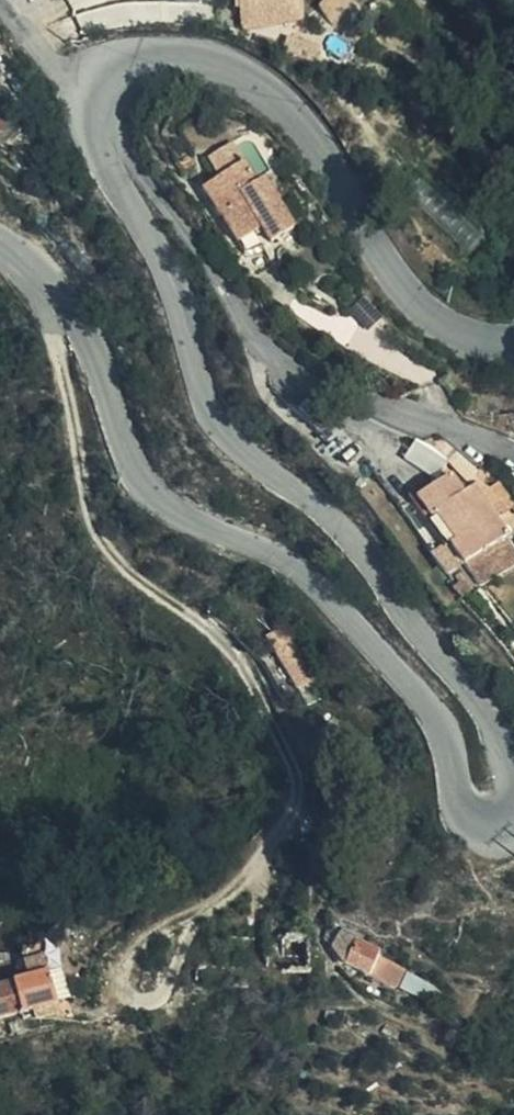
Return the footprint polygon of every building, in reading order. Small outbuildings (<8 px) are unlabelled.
[(242,28),(305,22),(303,0),(239,0),(242,28)] [(15,120),(0,107),(0,136),(15,120)] [(232,212),(240,229),(267,215),(240,159),(235,162),(225,143),(200,155),(179,165),(208,223),(232,212)] [(216,241),(240,229),(232,212),(208,223),(216,241)] [(513,561),(513,537),(487,502),(478,508),(467,493),(453,472),(414,501),(477,588),(513,561)] [(478,508),(487,502),(476,486),(467,493),(478,508)] [(300,933),(312,938),(315,931),(302,927),(300,933)] [(329,974),(338,947),(312,938),(300,933),(298,940),(309,946),(303,966),(329,974)] [(295,950),(303,966),(309,946),(298,940),(295,950)] [(355,944),(346,967),(434,1003),(444,981),(355,944)] [(0,992),(0,1021),(52,1004),(44,977),(56,973),(50,956),(23,965),(29,982),(0,992)]
